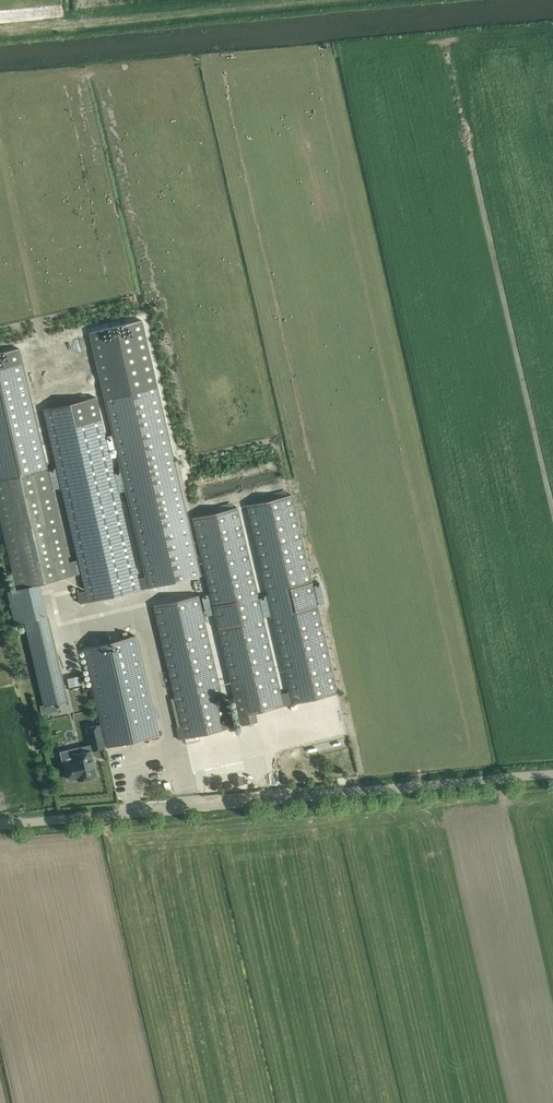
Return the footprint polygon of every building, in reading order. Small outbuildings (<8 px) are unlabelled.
[(143,320),(89,333),(127,498),(145,577),(138,579),(140,589),(148,587),(202,575),(177,465),(143,320)] [(0,353),(0,519),(16,588),(28,586),(39,583),(73,576),(72,575),(80,573),(78,563),(70,565),(48,468),(47,463),(21,348),(0,353)] [(50,408),(43,410),(55,461),(86,591),(78,593),(80,603),(140,589),(138,579),(120,500),(96,398),(86,400),(63,405),(55,407),(50,408)] [(246,504),(289,691),(292,703),(338,693),(292,493),(246,504)] [(292,703),(289,691),(281,692),(238,506),(192,517),(241,725),(257,721),(255,712),(292,703)] [(155,604),(183,725),(176,727),(179,739),(233,727),(230,714),(226,715),(198,594),(155,604)] [(47,615),(24,620),(41,695),(64,689),(47,615)] [(136,635),(84,647),(107,746),(159,734),(136,635)] [(79,669),(67,671),(69,681),(81,679),(79,669)] [(64,689),(41,695),(43,705),(56,702),(67,700),(64,689)] [(105,748),(100,723),(86,726),(91,751),(105,748)] [(69,779),(78,777),(79,779),(96,775),(90,750),(79,753),(78,747),(60,751),(62,764),(65,763),(69,779)] [(239,775),(231,777),(232,784),(241,782),(239,775)]
